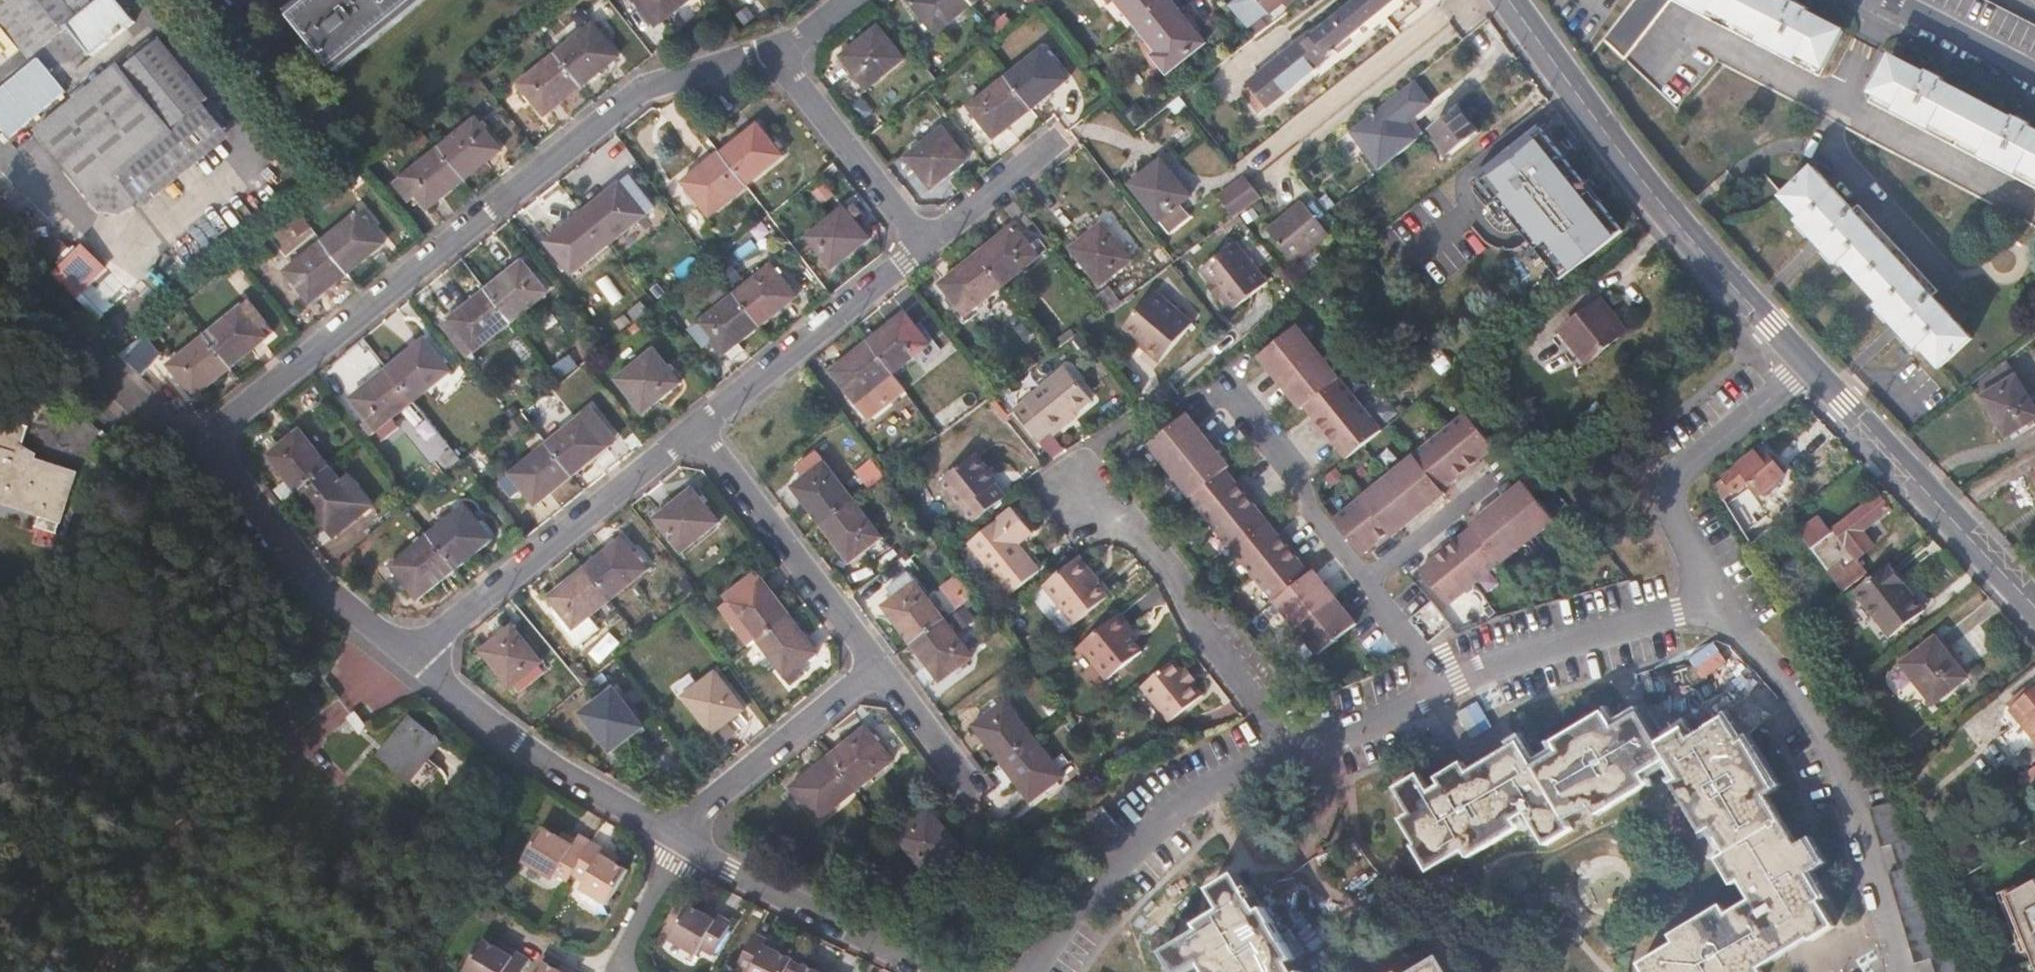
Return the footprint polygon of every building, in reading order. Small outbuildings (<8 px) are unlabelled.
[(21,49),(29,60),(68,29),(92,58),(134,24),(115,0),(0,0),(0,66),(21,49)] [(286,10),(333,71),(422,0),(298,0),(286,10)] [(693,0),(642,0),(662,25),(693,0)] [(969,0),(912,0),(910,1),(935,33),(972,3),(969,0)] [(1165,4),(1162,0),(1097,0),(1104,9),(1113,3),(1133,28),(1165,4)] [(1250,83),(1253,88),(1244,95),(1261,115),(1385,15),(1403,0),(1353,0),(1250,83)] [(1270,12),(1286,0),(1261,0),(1270,12)] [(1602,38),(1625,59),(1672,0),(1820,76),(1844,31),(1807,11),(1810,7),(1797,0),(1795,0),(1792,4),(1784,0),(1633,0),(1602,38)] [(1202,50),(1165,4),(1133,28),(1151,50),(1142,57),(1161,82),(1202,50)] [(558,56),(583,87),(620,58),(595,26),(558,56)] [(877,28),(841,57),(866,90),(903,61),(877,28)] [(151,41),(36,134),(85,195),(104,198),(209,113),(151,41)] [(1006,77),(1030,108),(1067,79),(1042,49),(1006,77)] [(545,117),(583,87),(558,56),(520,86),(545,117)] [(2030,127),(2033,121),(2019,114),(2016,119),(1942,82),(1945,77),(1932,70),(1929,74),(1892,56),(1868,102),(2034,188),(2034,129),(2030,127)] [(993,138),(1030,108),(1006,77),(968,107),(993,138)] [(1433,102),(1415,79),(1354,129),(1385,167),(1421,137),(1408,121),(1433,102)] [(1170,104),(1177,112),(1187,104),(1181,96),(1170,104)] [(1480,133),(1459,106),(1432,128),(1439,136),(1434,140),(1448,158),(1480,133)] [(440,149),(466,181),(501,152),(477,120),(440,149)] [(758,127),(721,155),(746,186),(783,158),(758,127)] [(942,128),(906,157),(930,188),(967,159),(942,128)] [(1524,232),(1563,280),(1618,235),(1540,140),(1492,178),(1510,200),(1514,205),(1508,211),(1524,232)] [(428,212),(466,181),(440,149),(403,179),(428,212)] [(710,217),(747,188),(746,186),(721,155),(719,153),(682,183),(710,217)] [(1161,159),(1129,184),(1159,222),(1159,221),(1180,205),(1190,197),(1161,159)] [(1854,210),(1815,167),(1783,196),(1803,217),(1799,221),(1814,236),(1812,239),(1822,251),(1826,249),(1839,265),(1843,261),(1882,303),(1877,307),(1893,323),(1890,326),(1899,336),(1902,333),(1917,350),(1922,347),(1940,367),(1972,338),(1958,324),(1931,296),(1936,291),(1859,205),(1854,210)] [(1237,216),(1240,214),(1261,198),(1250,183),(1245,177),(1221,195),(1237,216)] [(620,184),(583,213),(608,245),(645,215),(620,184)] [(1306,257),(1344,228),(1330,211),(1313,188),(1301,198),(1303,202),(1279,221),(1306,257)] [(1030,217),(1015,198),(1004,207),(1020,225),(1030,217)] [(1180,205),(1159,221),(1169,234),(1190,218),(1180,205)] [(843,207),(805,237),(830,268),(868,239),(843,207)] [(323,242),(349,274),(386,245),(360,212),(323,242)] [(608,245),(583,213),(546,243),(571,274),(608,245)] [(1072,249),(1101,287),(1132,262),(1102,224),(1072,249)] [(1012,225),(976,254),(1001,286),(1037,257),(1012,225)] [(84,238),(73,248),(61,235),(45,249),(58,264),(52,269),(99,321),(132,292),(84,238)] [(311,304),(349,274),(323,242),(285,273),(311,304)] [(1232,243),(1200,268),(1231,307),(1266,280),(1257,268),(1253,269),(1245,259),(1245,254),(1241,248),(1236,247),(1232,243)] [(1001,286),(976,254),(939,285),(963,316),(1001,286)] [(523,261),(486,290),(512,322),(548,293),(523,261)] [(733,293),(759,325),(795,296),(770,265),(733,293)] [(1110,286),(1097,294),(1108,310),(1121,301),(1110,286)] [(512,322),(486,290),(449,320),(474,352),(512,322)] [(1148,346),(1145,350),(1159,362),(1192,322),(1155,290),(1124,325),(1140,340),(1148,346)] [(734,344),(759,325),(733,293),(688,328),(703,347),(710,341),(721,355),(726,352),(731,357),(739,351),(734,344)] [(204,336),(230,368),(266,340),(261,332),(269,326),(248,301),(204,336)] [(1626,334),(1602,303),(1558,337),(1582,368),(1626,334)] [(903,312),(866,342),(892,374),(928,345),(903,312)] [(1296,323),(1257,354),(1300,407),(1304,404),(1316,419),(1314,420),(1332,443),(1334,441),(1346,456),(1380,429),(1296,323)] [(261,332),(266,340),(275,333),(269,326),(261,332)] [(141,336),(117,357),(137,375),(158,354),(141,336)] [(193,398),(230,368),(204,336),(167,366),(193,398)] [(424,340),(387,369),(412,401),(449,372),(424,340)] [(1137,343),(1145,350),(1148,346),(1140,340),(1137,343)] [(892,374),(866,342),(831,372),(855,403),(892,374)] [(682,386),(652,346),(610,379),(639,417),(682,386)] [(1974,384),(2004,436),(2034,417),(2034,407),(2008,361),(1974,384)] [(412,401),(387,369),(350,398),(376,430),(412,401)] [(1068,369),(1015,410),(1039,442),(1051,433),(1054,436),(1069,424),(1066,420),(1093,400),(1068,369)] [(546,443),(572,475),(609,445),(598,431),(605,426),(590,407),(546,443)] [(1334,518),(1361,552),(1377,540),(1379,542),(1390,534),(1391,535),(1445,492),(1442,488),(1456,476),(1458,478),(1480,460),(1479,458),(1494,446),(1466,411),(1334,518)] [(1228,465),(1185,412),(1148,441),(1317,653),(1355,623),(1334,596),(1312,569),(1308,572),(1297,557),(1299,556),(1281,533),(1279,535),(1254,505),(1256,503),(1238,480),(1236,482),(1224,468),(1228,465)] [(269,456),(298,493),(329,468),(300,432),(269,456)] [(535,505),(572,475),(546,443),(502,479),(510,490),(518,484),(535,505)] [(1756,453),(1720,482),(1732,496),(1750,481),(1762,495),(1785,473),(1771,456),(1764,462),(1756,453)] [(937,482),(969,525),(1003,499),(983,476),(986,472),(972,455),(937,482)] [(855,474),(867,490),(884,477),(872,461),(855,474)] [(794,491),(821,528),(852,503),(826,467),(794,491)] [(39,529),(52,484),(0,468),(0,517),(39,529)] [(329,468),(298,493),(327,529),(337,522),(343,530),(373,506),(349,475),(340,481),(329,468)] [(1500,561),(1501,561),(1554,519),(1523,480),(1470,523),(1472,526),(1457,538),(1456,536),(1433,554),(1435,556),(1419,569),(1447,604),(1500,561)] [(692,490),(655,521),(682,554),(718,524),(692,490)] [(1870,575),(1859,560),(1879,546),(1867,530),(1890,513),(1877,495),(1830,530),(1819,516),(1799,532),(1845,594),(1852,589),(1870,575)] [(852,503),(821,528),(850,566),(881,541),(852,503)] [(424,533),(454,568),(490,539),(461,506),(424,533)] [(1741,507),(1733,512),(1746,533),(1753,527),(1741,507)] [(1013,508),(968,541),(1008,594),(1038,571),(1016,543),(1032,531),(1013,508)] [(1751,540),(1767,528),(1763,521),(1753,527),(1746,533),(1751,540)] [(337,522),(327,529),(334,538),(343,530),(337,522)] [(414,601),(454,568),(424,533),(385,567),(414,601)] [(1753,545),(1758,553),(1774,543),(1769,535),(1753,545)] [(621,541),(585,569),(611,602),(646,574),(621,541)] [(1073,561),(1043,586),(1076,628),(1107,604),(1073,561)] [(1921,611),(1884,564),(1870,575),(1852,589),(1890,636),(1921,611)] [(611,602),(585,569),(548,599),(573,632),(611,602)] [(958,609),(976,594),(958,571),(939,587),(958,609)] [(755,642),(787,617),(754,574),(714,605),(747,648),(755,642)] [(882,609),(911,647),(942,622),(914,584),(882,609)] [(1431,600),(1408,618),(1428,642),(1450,624),(1431,600)] [(1118,613),(1078,646),(1105,680),(1140,651),(1125,633),(1131,628),(1118,613)] [(816,654),(787,617),(755,642),(785,680),(816,654)] [(942,622),(911,647),(940,684),(971,660),(942,622)] [(511,630),(480,655),(508,693),(541,668),(511,630)] [(1933,638),(1898,661),(1927,703),(1961,678),(1933,638)] [(1183,671),(1173,659),(1140,686),(1168,720),(1202,693),(1192,682),(1189,684),(1181,673),(1183,671)] [(1187,668),(1183,671),(1181,673),(1189,684),(1192,682),(1196,680),(1187,668)] [(722,680),(690,708),(719,742),(751,717),(722,680)] [(2034,740),(2034,688),(2029,693),(2024,687),(2006,700),(2033,742),(2034,740)] [(615,691),(582,717),(613,754),(643,728),(615,691)] [(971,728),(1000,766),(1032,741),(1004,702),(971,728)] [(1413,814),(1403,820),(1416,844),(1415,846),(1430,873),(1465,852),(1470,860),(1520,829),(1515,821),(1527,815),(1546,847),(1572,831),(1566,821),(1594,806),(1600,815),(1650,785),(1644,774),(1670,760),(1681,778),(1673,783),(1705,834),(1715,828),(1729,853),(1719,859),(1735,885),(1743,881),(1754,899),(1729,914),(1723,904),(1672,934),(1677,942),(1643,963),(1648,971),(1764,971),(1762,968),(1808,940),(1812,942),(1834,928),(1804,877),(1823,867),(1808,841),(1798,847),(1770,798),(1778,792),(1748,742),(1742,745),(1726,719),(1694,738),(1688,727),(1661,743),(1642,712),(1616,728),(1603,707),(1553,737),(1558,747),(1534,762),(1520,738),(1470,770),(1464,760),(1438,776),(1443,783),(1431,790),(1421,775),(1398,788),(1413,814)] [(827,760),(854,795),(890,765),(865,732),(827,760)] [(424,737),(400,769),(417,781),(411,789),(441,810),(450,795),(439,787),(457,760),(424,737)] [(2033,742),(2026,746),(2034,758),(2034,740),(2033,742)] [(1032,741),(1000,766),(1029,804),(1060,779),(1032,741)] [(817,824),(854,795),(827,760),(790,789),(817,824)] [(2018,778),(2026,789),(2034,783),(2034,765),(2018,778)] [(417,781),(400,769),(394,777),(411,789),(417,781)] [(1937,971),(1965,971),(1960,954),(1944,958),(1918,868),(1928,866),(1921,839),(1911,843),(1899,801),(1871,809),(1883,850),(1892,848),(1900,874),(1890,876),(1916,967),(1934,961),(1937,971)] [(1105,806),(1091,817),(1107,834),(1120,822),(1105,806)] [(922,876),(958,850),(927,812),(893,838),(922,876)] [(554,875),(568,884),(573,876),(589,849),(575,841),(572,846),(542,829),(520,864),(551,881),(554,875)] [(605,849),(593,842),(589,849),(573,876),(586,884),(582,891),(608,906),(628,871),(603,856),(605,849)] [(1236,873),(1210,888),(1223,910),(1197,925),(1201,931),(1164,953),(1176,971),(1188,971),(1203,964),(1208,971),(1297,971),(1291,962),(1296,960),(1266,909),(1261,912),(1252,899),(1257,896),(1251,885),(1246,887),(1236,873)] [(2034,966),(2034,882),(2004,897),(2022,936),(2014,940),(2021,955),(2030,953),(2034,966)] [(688,906),(668,942),(695,957),(698,949),(711,957),(730,922),(717,916),(715,921),(688,906)] [(793,960),(767,947),(769,940),(755,933),(737,969),(745,971),(787,971),(793,960)] [(464,971),(521,971),(528,960),(516,953),(513,958),(483,941),(464,971)] [(1441,957),(1417,971),(1450,971),(1441,957)] [(537,971),(559,971),(543,962),(537,971)]
